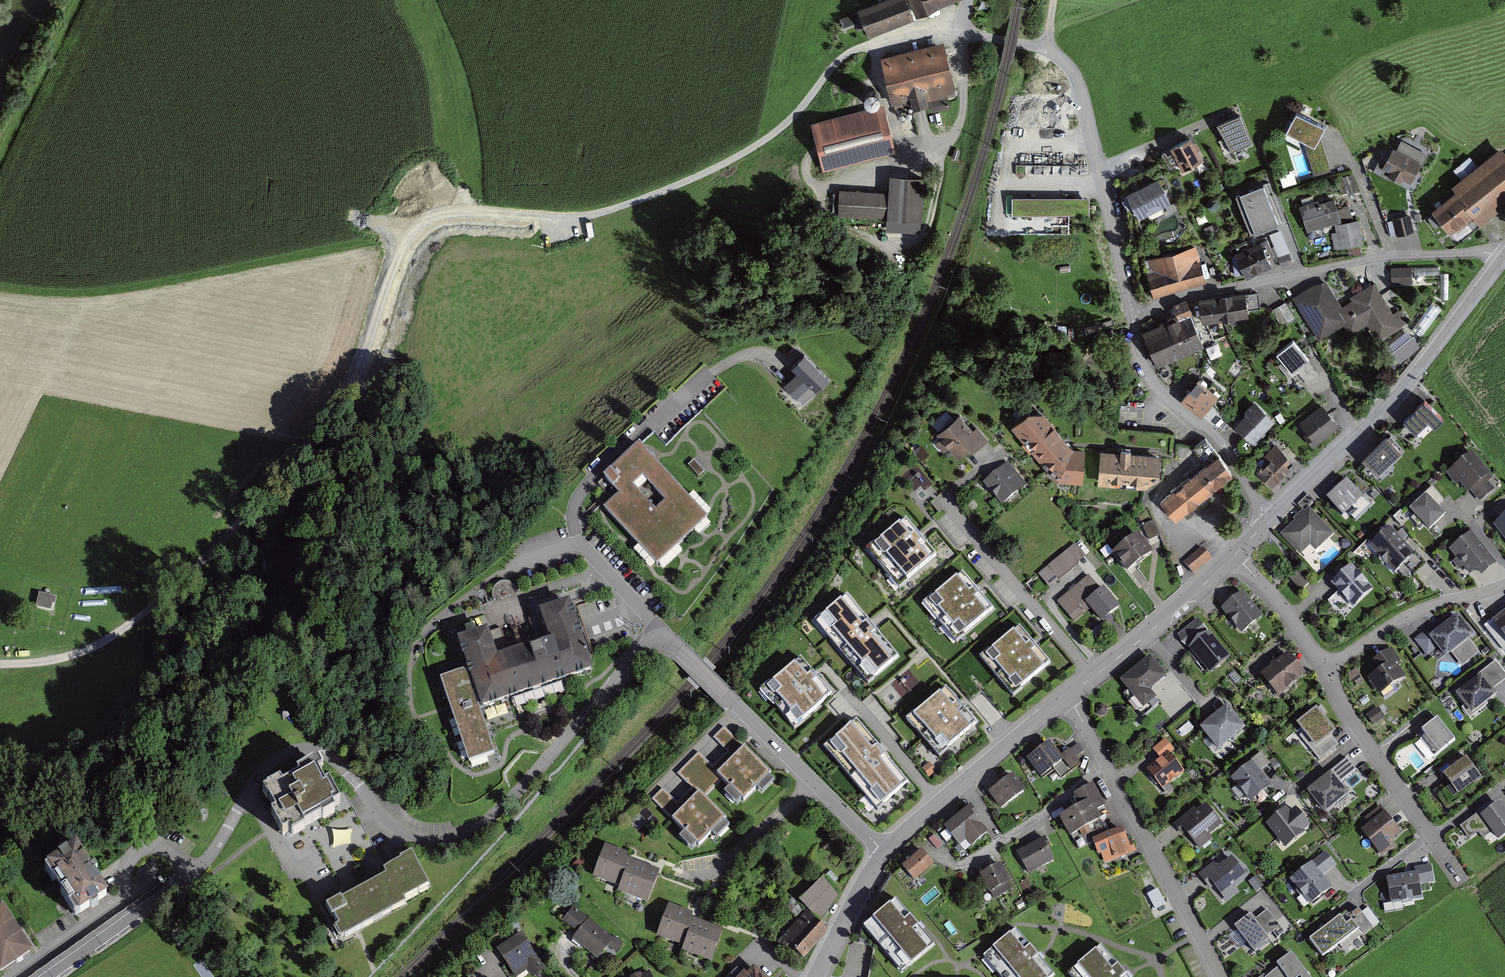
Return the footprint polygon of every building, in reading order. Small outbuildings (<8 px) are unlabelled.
[(858,10),(869,37),(915,19),(907,0),(884,0),(858,10)] [(917,17),(961,0),(911,0),(917,17)] [(857,23),(852,13),(838,19),(842,29),(857,23)] [(956,89),(945,42),(881,57),(893,109),(909,105),(910,110),(930,105),(929,100),(948,96),(947,91),(956,89)] [(822,171),(896,151),(884,104),(810,123),(822,171)] [(1326,126),(1297,111),(1284,131),(1304,142),(1313,175),(1330,170),(1319,137),(1326,126)] [(1240,117),(1219,126),(1231,152),(1249,145),(1240,117)] [(1202,160),(1190,138),(1162,153),(1170,168),(1179,163),(1183,170),(1202,160)] [(1499,146),(1448,187),(1452,192),(1431,209),(1452,234),(1473,217),(1480,225),(1504,205),(1504,153),(1499,146)] [(1420,161),(1393,147),(1382,168),(1408,182),(1420,161)] [(1151,168),(1122,183),(1140,216),(1168,201),(1151,168)] [(1281,175),(1284,186),(1298,181),(1295,171),(1281,175)] [(926,176),(887,173),(886,191),(840,188),(839,213),(890,216),(889,229),(922,231),(926,176)] [(1347,192),(1358,190),(1354,173),(1343,176),(1347,192)] [(1279,225),(1263,184),(1240,193),(1255,234),(1279,225)] [(1335,196),(1300,206),(1307,232),(1342,222),(1335,196)] [(1411,216),(1394,219),(1397,235),(1414,232),(1411,216)] [(1362,246),(1360,223),(1334,225),(1336,249),(1362,246)] [(1217,235),(1211,224),(1205,228),(1210,238),(1217,235)] [(1239,253),(1233,256),(1236,274),(1245,273),(1247,276),(1271,264),(1268,258),(1274,255),(1267,240),(1249,248),(1246,241),(1236,246),(1239,253)] [(1197,247),(1150,259),(1153,270),(1147,272),(1154,297),(1206,284),(1197,247)] [(1289,255),(1279,258),(1282,267),(1292,264),(1289,255)] [(1413,269),(1393,269),(1393,285),(1413,285),(1413,269)] [(1326,276),(1292,296),(1319,341),(1344,326),(1351,338),(1369,328),(1378,342),(1401,329),(1398,325),(1407,320),(1401,309),(1394,313),(1376,283),(1342,303),(1326,276)] [(1258,293),(1200,301),(1203,321),(1247,315),(1246,310),(1260,308),(1258,293)] [(1287,300),(1273,308),(1282,324),(1296,316),(1287,300)] [(1434,300),(1413,328),(1422,335),(1443,307),(1434,300)] [(1176,315),(1143,329),(1159,366),(1204,348),(1185,301),(1172,306),(1176,315)] [(1420,347),(1407,331),(1387,347),(1400,363),(1420,347)] [(1318,374),(1291,341),(1278,351),(1305,384),(1318,374)] [(1219,342),(1207,346),(1212,358),(1224,353),(1219,342)] [(829,383),(804,356),(792,368),(798,374),(785,387),(797,400),(811,388),(817,394),(829,383)] [(1237,358),(1231,372),(1237,374),(1242,361),(1237,358)] [(1210,385),(1201,378),(1183,399),(1202,415),(1222,390),(1212,382),(1210,385)] [(1442,418),(1424,400),(1402,421),(1414,434),(1427,421),(1432,427),(1442,418)] [(1257,403),(1234,423),(1252,443),(1275,422),(1257,403)] [(1340,425),(1321,404),(1299,423),(1307,432),(1303,435),(1314,448),(1340,425)] [(1045,411),(1025,410),(1010,425),(1058,480),(1083,483),(1084,449),(1072,448),(1045,411)] [(972,427),(959,411),(935,433),(940,439),(935,443),(944,452),(950,447),(960,458),(975,445),(979,449),(989,440),(975,424),(972,427)] [(1401,451),(1387,437),(1364,459),(1377,473),(1401,451)] [(1231,474),(1205,440),(1193,449),(1205,463),(1160,499),(1175,518),(1231,474)] [(1290,460),(1275,444),(1263,455),(1268,460),(1258,470),(1271,484),(1288,469),(1285,465),(1290,460)] [(703,517),(637,448),(604,479),(619,495),(603,510),(654,563),(703,517)] [(1159,456),(1099,451),(1096,486),(1143,490),(1159,476),(1159,456)] [(1493,477),(1473,451),(1446,473),(1455,483),(1458,481),(1466,492),(1469,489),(1480,502),(1495,490),(1487,481),(1493,477)] [(705,469),(693,458),(688,464),(699,475),(705,469)] [(903,474),(915,490),(922,484),(926,489),(934,483),(919,462),(903,474)] [(1026,485),(1008,463),(981,484),(1000,507),(1026,485)] [(1372,506),(1346,479),(1326,498),(1345,519),(1351,513),(1357,520),(1372,506)] [(1447,513),(1426,492),(1410,508),(1431,529),(1447,513)] [(1331,533),(1311,510),(1285,534),(1300,551),(1314,539),(1318,544),(1331,533)] [(902,516),(867,547),(901,586),(937,555),(915,531),(902,516)] [(1494,526),(1504,540),(1504,517),(1494,526)] [(1151,521),(1142,525),(1150,541),(1158,538),(1151,521)] [(1427,565),(1391,528),(1371,547),(1396,574),(1404,566),(1414,576),(1427,565)] [(1498,563),(1472,531),(1450,548),(1458,558),(1453,561),(1458,568),(1463,565),(1471,575),(1477,570),(1481,576),(1498,563)] [(1152,553),(1136,535),(1112,556),(1127,574),(1152,553)] [(1085,558),(1073,544),(1037,575),(1049,589),(1085,558)] [(1211,557),(1203,548),(1185,563),(1193,572),(1211,557)] [(1374,588),(1351,564),(1329,585),(1352,609),(1374,588)] [(959,571),(924,601),(957,640),(993,611),(972,587),(959,571)] [(1308,583),(1299,573),(1292,579),(1302,589),(1308,583)] [(1099,589),(1087,576),(1057,603),(1077,624),(1092,611),(1102,622),(1120,606),(1102,586),(1099,589)] [(1263,615),(1241,591),(1220,611),(1241,635),(1263,615)] [(847,592),(815,618),(870,684),(901,658),(872,623),(847,592)] [(37,593),(34,607),(54,612),(58,598),(37,593)] [(484,630),(455,640),(464,667),(477,706),(590,668),(568,603),(538,613),(547,639),(493,657),(484,630)] [(1487,629),(1504,649),(1504,612),(1487,629)] [(1444,628),(1439,622),(1417,640),(1427,653),(1438,645),(1446,655),(1455,648),(1466,662),(1478,653),(1467,638),(1471,635),(1457,617),(1444,628)] [(1231,660),(1199,621),(1178,638),(1209,677),(1231,660)] [(1012,629),(980,656),(1015,697),(1047,670),(1026,645),(1012,629)] [(1400,664),(1391,651),(1371,664),(1377,673),(1370,678),(1383,698),(1394,690),(1390,685),(1403,677),(1396,667),(1400,664)] [(1306,673),(1286,652),(1258,679),(1278,700),(1306,673)] [(1165,677),(1149,658),(1119,684),(1143,711),(1156,700),(1148,691),(1165,677)] [(1495,662),(1483,671),(1494,686),(1504,677),(1504,674),(1495,662)] [(804,663),(771,689),(806,730),(822,717),(838,704),(804,663)] [(477,706),(464,667),(439,675),(468,761),(492,753),(477,706)] [(904,697),(923,684),(911,668),(893,680),(904,697)] [(1364,680),(1356,668),(1345,676),(1349,683),(1354,679),(1357,684),(1364,680)] [(1481,676),(1458,694),(1472,711),(1495,694),(1481,676)] [(942,681),(910,708),(944,749),(976,722),(960,703),(942,681)] [(1246,728),(1226,705),(1198,729),(1218,752),(1246,728)] [(1334,729),(1316,708),(1297,724),(1304,732),(1296,738),(1320,765),(1342,747),(1330,733),(1334,729)] [(1381,718),(1376,710),(1368,715),(1373,724),(1381,718)] [(1455,740),(1437,718),(1422,731),(1425,735),(1420,739),(1435,757),(1455,740)] [(743,733),(729,719),(718,731),(732,744),(743,733)] [(1176,752),(1166,740),(1152,751),(1158,758),(1143,769),(1167,799),(1175,793),(1168,784),(1183,771),(1171,756),(1176,752)] [(865,742),(833,769),(868,810),(900,783),(865,742)] [(771,775),(738,743),(667,816),(699,847),(725,821),(702,797),(719,780),(743,803),(771,775)] [(1060,757),(1049,743),(1027,760),(1042,779),(1063,763),(1070,773),(1078,766),(1067,752),(1060,757)] [(702,746),(680,767),(693,780),(715,759),(702,746)] [(1467,758),(1444,775),(1451,785),(1436,796),(1446,809),(1462,798),(1458,793),(1480,776),(1467,758)] [(1356,772),(1346,760),(1305,792),(1324,815),(1348,796),(1340,785),(1356,772)] [(1273,786),(1251,761),(1231,778),(1253,802),(1273,786)] [(257,794),(283,840),(342,808),(316,762),(257,794)] [(1010,774),(987,791),(1001,809),(1024,792),(1010,774)] [(667,782),(654,794),(667,808),(680,796),(667,782)] [(1105,810),(1094,786),(1074,795),(1079,805),(1059,815),(1068,835),(1099,820),(1096,814),(1105,810)] [(1461,826),(1471,840),(1477,836),(1481,840),(1492,832),(1500,842),(1504,838),(1504,810),(1500,803),(1485,814),(1483,811),(1461,826)] [(969,805),(944,826),(961,847),(969,840),(974,846),(991,832),(969,805)] [(1221,825),(1205,805),(1198,811),(1195,807),(1176,822),(1199,850),(1213,839),(1209,834),(1221,825)] [(1291,813),(1287,807),(1267,824),(1286,848),(1312,828),(1296,809),(1291,813)] [(1402,834),(1381,807),(1365,819),(1369,824),(1361,830),(1382,857),(1394,848),(1390,843),(1402,834)] [(353,843),(352,829),(334,830),(335,844),(353,843)] [(1122,830),(1093,839),(1098,854),(1101,853),(1104,863),(1135,854),(1131,840),(1126,841),(1122,830)] [(930,840),(940,847),(945,840),(934,834),(930,840)] [(1046,839),(1017,852),(1027,874),(1056,860),(1046,839)] [(626,854),(603,845),(591,876),(617,885),(614,892),(648,904),(661,871),(625,857),(626,854)] [(1328,850),(1290,879),(1309,904),(1332,887),(1324,875),(1339,864),(1328,850)] [(933,865),(921,851),(902,867),(915,881),(933,865)] [(76,852),(45,873),(71,911),(76,918),(106,898),(76,852)] [(381,876),(320,905),(338,940),(406,907),(403,899),(428,887),(411,854),(379,870),(381,876)] [(1219,868),(1213,860),(1199,873),(1226,904),(1240,891),(1236,886),(1247,877),(1230,858),(1219,868)] [(1433,862),(1413,864),(1414,872),(1386,876),(1389,902),(1424,898),(1423,886),(1436,884),(1433,862)] [(998,863),(979,874),(993,899),(1012,889),(998,863)] [(841,895),(821,877),(798,901),(806,909),(780,936),(803,958),(828,931),(817,921),(841,895)] [(934,945),(894,899),(868,921),(907,967),(934,945)] [(693,912),(668,902),(655,934),(683,945),(681,951),(709,962),(722,930),(691,918),(693,912)] [(622,942),(573,905),(564,918),(579,930),(573,937),(599,957),(608,944),(616,951),(622,942)] [(1350,915),(1348,911),(1308,939),(1321,957),(1338,945),(1341,950),(1373,927),(1359,908),(1350,915)] [(0,910),(0,973),(1,974),(32,954),(16,930),(1,909),(0,910)] [(1250,914),(1235,925),(1253,948),(1271,933),(1276,939),(1285,932),(1267,910),(1255,920),(1250,914)] [(1054,975),(1016,929),(989,951),(1011,976),(1052,976),(1054,975)] [(546,967),(519,932),(496,949),(515,975),(526,967),(533,976),(546,967)] [(1101,945),(1073,968),(1081,976),(1128,976),(1101,945)] [(1257,976),(1311,976),(1293,952),(1257,976)] [(738,966),(727,976),(763,976),(751,965),(744,972),(738,966)]
